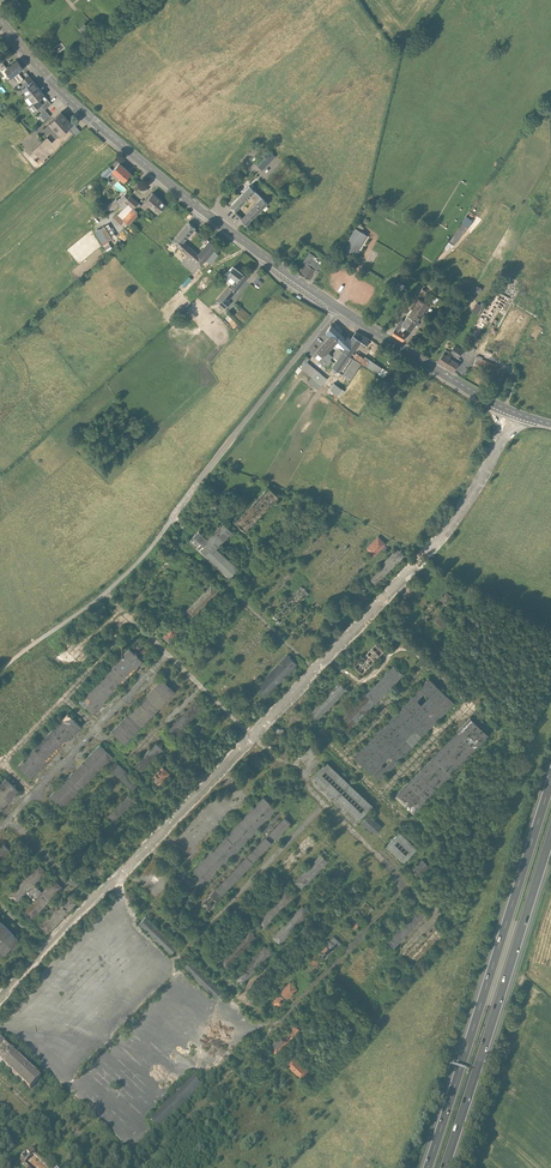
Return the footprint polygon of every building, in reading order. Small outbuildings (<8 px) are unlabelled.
[(88,25),(85,21),(79,27),(82,30),(88,25)] [(61,41),(53,47),(58,52),(65,46),(61,41)] [(18,59),(5,69),(11,77),(13,76),(23,68),(24,67),(18,59)] [(28,74),(23,68),(13,76),(18,82),(21,80),(28,74)] [(297,71),(290,78),(301,88),(308,81),(297,71)] [(25,86),(33,80),(29,74),(28,74),(21,80),(25,86)] [(11,77),(7,80),(13,87),(18,82),(13,76),(11,77)] [(38,86),(33,80),(25,86),(23,88),(28,94),(38,86)] [(43,93),(38,86),(28,94),(33,101),(43,93)] [(45,109),(52,103),(43,93),(33,101),(29,105),(35,113),(40,109),(42,111),(45,109)] [(328,100),(323,108),(336,116),(341,107),(328,100)] [(50,115),(45,109),(42,111),(43,112),(38,116),(43,121),(50,115)] [(62,109),(48,122),(59,135),(68,127),(74,122),(62,109)] [(75,135),(81,130),(74,122),(68,127),(73,133),(75,135)] [(73,133),(68,127),(59,135),(52,142),(57,148),(73,133)] [(47,137),(32,150),(42,161),(57,148),(52,142),(47,137)] [(269,147),(254,162),(262,170),(277,156),(269,147)] [(120,160),(112,169),(113,170),(125,180),(132,172),(120,160)] [(113,170),(112,169),(109,166),(101,173),(106,178),(113,170)] [(122,190),(123,184),(116,182),(114,188),(122,190)] [(251,185),(230,206),(236,212),(251,198),(257,192),(251,185)] [(167,202),(154,191),(141,205),(141,207),(145,210),(150,205),(159,212),(167,202)] [(126,200),(130,195),(127,192),(117,200),(116,201),(119,205),(123,209),(129,203),(126,200)] [(269,204),(257,192),(251,198),(256,204),(241,218),(248,225),(269,204)] [(137,210),(141,205),(130,195),(126,200),(129,203),(137,210)] [(116,201),(117,200),(116,198),(105,208),(109,213),(119,205),(116,201)] [(137,210),(129,203),(123,209),(117,214),(129,224),(137,215),(137,210)] [(129,224),(117,214),(114,218),(125,227),(129,224)] [(472,221),(466,216),(449,241),(455,245),(472,221)] [(187,222),(176,235),(184,241),(194,229),(187,222)] [(113,238),(106,225),(95,231),(103,244),(108,241),(113,238)] [(367,235),(355,228),(343,247),(355,254),(367,235)] [(188,254),(181,263),(194,274),(206,260),(213,250),(217,246),(209,239),(198,253),(184,241),(176,235),(172,241),(188,254)] [(113,249),(108,241),(103,244),(108,252),(113,249)] [(218,254),(213,250),(206,260),(211,264),(218,254)] [(303,263),(306,265),(302,272),(312,279),(323,261),(309,253),(303,263)] [(236,280),(232,286),(237,290),(248,277),(233,266),(227,274),(236,280)] [(235,293),(228,287),(217,301),(225,308),(231,303),(229,301),(235,293)] [(422,289),(418,297),(423,300),(427,292),(422,289)] [(509,298),(495,290),(468,340),(475,343),(487,321),(489,321),(497,307),(502,310),(509,298)] [(428,301),(435,305),(439,299),(432,295),(428,301)] [(409,308),(411,309),(421,315),(429,304),(423,300),(418,297),(417,296),(409,308)] [(477,303),(472,311),(479,315),(486,304),(482,301),(480,304),(477,303)] [(251,315),(241,307),(234,316),(243,324),(251,315)] [(411,309),(407,315),(417,321),(421,315),(411,309)] [(403,321),(401,324),(406,328),(411,331),(417,321),(407,315),(403,321)] [(403,321),(401,319),(392,334),(402,341),(407,335),(403,332),(406,328),(401,324),(403,321)] [(345,339),(331,325),(325,335),(328,338),(332,335),(338,341),(344,348),(342,351),(350,356),(352,353),(360,342),(353,336),(350,339),(348,337),(345,339)] [(356,332),(353,336),(360,342),(366,345),(369,339),(356,332)] [(328,338),(324,342),(330,349),(338,341),(332,335),(328,338)] [(324,342),(312,354),(323,366),(332,357),(327,351),(330,349),(324,342)] [(464,343),(461,349),(464,351),(471,355),(475,349),(464,343)] [(456,346),(451,353),(449,352),(447,356),(450,358),(452,355),(458,359),(464,351),(461,349),(456,346)] [(342,351),(331,366),(343,374),(353,358),(350,356),(342,351)] [(355,355),(352,353),(350,356),(353,358),(361,364),(378,375),(384,378),(388,371),(382,368),(365,356),(364,358),(356,353),(355,355)] [(447,356),(443,353),(438,362),(453,373),(459,364),(450,358),(447,356)] [(458,359),(452,355),(450,358),(459,364),(461,361),(458,359)] [(309,359),(306,356),(294,371),(298,374),(302,369),(312,377),(309,381),(318,389),(327,378),(307,362),(309,359)] [(494,364),(476,357),(473,368),(490,374),(494,364)] [(353,358),(343,374),(351,379),(361,364),(353,358)] [(503,394),(506,385),(496,382),(493,390),(503,394)] [(340,397),(344,391),(334,383),(330,389),(340,397)] [(278,499),(268,488),(234,522),(245,533),(278,499)] [(221,523),(205,540),(197,532),(188,542),(228,579),(237,569),(215,548),(230,532),(221,523)] [(386,544),(378,537),(367,549),(374,556),(386,544)] [(149,583),(130,601),(137,609),(156,590),(149,583)] [(180,633),(171,624),(161,634),(170,643),(180,633)] [(392,642),(384,634),(354,665),(362,673),(392,642)] [(144,658),(130,645),(80,699),(94,712),(144,658)] [(266,695),(298,662),(287,653),(256,685),(266,695)] [(347,731),(403,672),(394,663),(337,722),(347,731)] [(428,674),(352,754),(380,780),(456,701),(428,674)] [(175,690),(161,677),(111,730),(125,744),(175,690)] [(347,690),(338,681),(310,711),(319,720),(347,690)] [(81,723),(68,710),(17,764),(31,777),(81,723)] [(490,733),(470,714),(394,793),(414,812),(490,733)] [(284,727),(272,724),(267,744),(280,747),(284,727)] [(114,756),(99,741),(49,795),(64,809),(114,756)] [(140,771),(163,748),(156,741),(133,765),(140,771)] [(115,757),(108,765),(132,789),(139,781),(115,757)] [(371,804),(326,761),(312,775),(357,818),(371,804)] [(171,772),(163,764),(149,777),(158,786),(171,772)] [(4,776),(0,780),(0,808),(18,789),(4,776)] [(272,803),(264,795),(192,869),(200,876),(272,803)] [(41,820),(32,811),(26,818),(35,826),(41,820)] [(382,826),(368,814),(362,822),(375,834),(382,826)] [(293,824),(285,816),(201,901),(210,910),(293,824)] [(416,848),(398,831),(384,845),(402,863),(416,848)] [(3,843),(0,846),(0,861),(10,850),(3,843)] [(26,893),(34,900),(25,909),(33,917),(42,907),(50,914),(41,925),(49,932),(77,900),(69,893),(58,905),(50,898),(62,887),(54,879),(42,891),(34,884),(46,871),(38,863),(7,895),(16,903),(26,893)] [(374,909),(366,901),(348,920),(356,928),(374,909)] [(303,905),(272,937),(280,944),(311,912),(303,905)] [(393,949),(427,913),(418,905),(384,941),(393,949)] [(137,922),(169,954),(177,946),(145,914),(137,922)] [(0,919),(0,952),(1,953),(18,936),(0,919)] [(291,981),(272,1001),(279,1007),(298,988),(291,981)] [(29,1090),(40,1078),(0,1040),(0,1062),(29,1090)] [(293,1053),(285,1061),(303,1078),(310,1071),(293,1053)] [(189,1075),(148,1120),(158,1130),(199,1085),(189,1075)] [(18,1162),(25,1167),(53,1167),(33,1150),(31,1148),(18,1162)]
